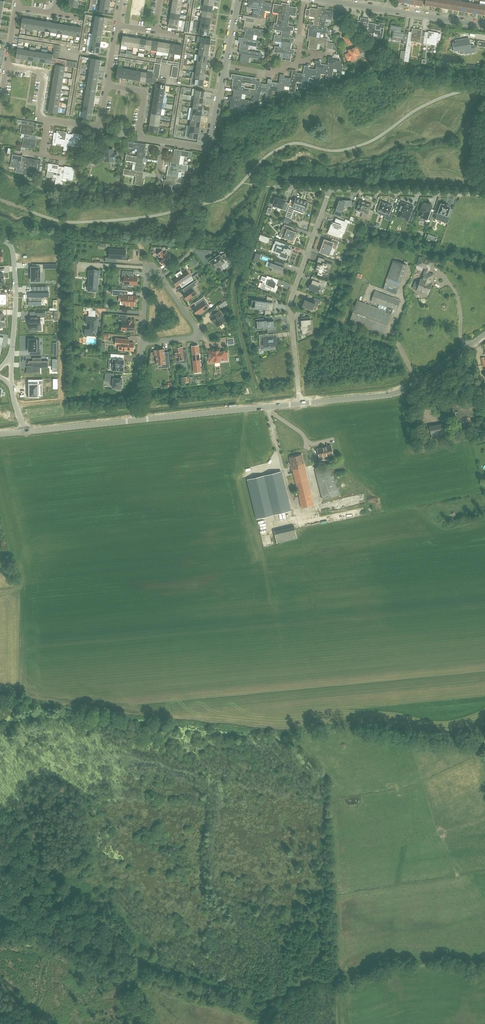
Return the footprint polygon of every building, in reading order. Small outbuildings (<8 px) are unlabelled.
[(258,18),(261,0),(257,0),(257,1),(252,0),(249,0),(248,8),(254,9),(253,17),(258,18)] [(258,18),(264,19),(265,10),(271,11),(272,3),(264,2),(265,0),(261,0),(258,18)] [(277,24),(282,25),(286,4),(282,3),(282,5),(274,4),(273,12),(279,13),(277,24)] [(282,25),(288,26),(290,15),(296,16),(297,8),(289,7),(290,4),(286,4),(282,25)] [(307,9),(305,16),(315,17),(314,25),(319,26),(322,8),(319,7),(318,9),(310,8),(310,10),(307,9)] [(322,8),(319,26),(325,27),(326,19),(332,20),(333,12),(325,10),(326,8),(322,8)] [(264,19),(258,18),(253,17),(244,15),(243,19),(246,20),(244,27),(252,28),(253,23),(264,25),(265,19),(264,19)] [(376,24),(372,23),(368,23),(369,19),(361,18),(360,21),(358,21),(358,22),(357,22),(358,21),(354,20),(353,24),(359,25),(359,28),(359,30),(364,31),(365,30),(369,30),(368,33),(370,33),(374,34),(378,34),(377,37),(377,38),(382,39),(384,24),(379,23),(379,24),(379,25),(376,25),(376,24)] [(180,20),(170,19),(168,28),(178,29),(180,20)] [(294,27),(288,26),(282,25),(277,24),(274,24),(273,29),(282,31),(281,36),(290,38),(291,30),(293,31),(294,27)] [(327,28),(325,27),(319,26),(314,25),(308,24),(307,28),(310,29),(308,36),(320,38),(320,33),(326,34),(327,29),(327,28)] [(390,25),(390,30),(393,31),(392,38),(403,40),(402,44),(407,44),(407,41),(409,34),(404,33),(405,32),(401,32),(401,27),(390,25)] [(263,30),(252,28),(244,27),(244,31),(246,31),(245,38),(253,40),(254,34),(263,36),(263,30)] [(409,34),(407,41),(410,41),(410,40),(423,42),(424,38),(421,37),(422,31),(412,30),(412,32),(409,32),(409,34)] [(424,38),(423,42),(437,44),(437,40),(440,40),(441,34),(438,34),(428,32),(427,38),(424,38)] [(347,34),(343,37),(348,44),(353,41),(347,34)] [(294,42),(294,38),(290,38),(281,36),(275,35),(274,41),(283,42),(282,48),(290,49),(292,42),(294,42)] [(327,39),(320,38),(308,36),(308,40),(310,40),(309,48),(317,49),(318,43),(327,45),(327,42),(327,39)] [(258,41),(253,40),(245,38),(240,38),(239,42),(241,42),(240,49),(248,51),(249,45),(257,47),(258,41)] [(453,43),(454,50),(464,49),(465,53),(475,51),(474,46),(470,46),(469,38),(461,40),(461,41),(459,41),(459,40),(456,41),(456,43),(453,43)] [(290,49),(282,48),(275,47),(274,52),(283,54),(282,59),(280,59),(290,61),(292,53),(294,54),(294,50),(290,49)] [(356,56),(360,54),(357,47),(349,50),(350,53),(346,54),(348,60),(352,59),(352,60),(357,58),(356,56)] [(248,62),(249,62),(249,57),(261,59),(262,53),(248,51),(240,49),(239,53),(242,54),(240,61),(248,62)] [(333,60),(333,57),(329,57),(328,65),(327,73),(326,78),(331,79),(333,68),(339,69),(339,70),(342,71),(343,66),(340,66),(340,61),(333,60)] [(59,59),(53,58),(52,64),(56,65),(55,71),(65,72),(66,66),(67,60),(59,59)] [(317,61),(316,70),(314,78),(314,83),(319,84),(321,72),(327,73),(328,65),(321,64),(321,62),(317,61)] [(309,77),(314,78),(316,70),(308,69),(309,66),(305,66),(304,74),(302,82),(301,87),(307,88),(309,77)] [(293,70),(291,79),(290,87),(289,91),(295,92),(297,81),(302,82),(304,74),(296,73),(297,70),(293,70)] [(234,79),(233,86),(241,87),(241,82),(256,84),(257,81),(256,80),(256,78),(232,74),(231,78),(234,79)] [(279,83),(278,91),(277,96),(283,97),(284,86),(290,87),(291,79),(284,77),(284,75),(281,74),(279,83)] [(167,79),(159,78),(153,77),(152,83),(156,84),(155,90),(165,91),(167,79)] [(267,85),(266,93),(265,100),(267,100),(270,101),(272,90),(278,91),(279,83),(272,82),(272,79),(268,79),(267,85)] [(253,101),(253,105),(258,106),(260,92),(266,93),(267,85),(260,84),(260,81),(257,81),(256,84),(255,90),(254,95),(253,101)] [(242,93),(254,95),(255,90),(241,87),(233,86),(232,90),(234,90),(233,97),(241,99),(242,93)] [(253,101),(241,99),(233,97),(230,97),(229,101),(231,101),(230,109),(238,110),(239,104),(253,106),(253,105),(253,101)] [(20,134),(22,134),(30,135),(33,136),(35,125),(30,125),(30,121),(18,119),(18,123),(22,123),(20,134)] [(67,132),(57,130),(57,133),(55,133),(53,143),(61,144),(61,146),(64,146),(63,150),(67,151),(68,145),(69,140),(66,139),(67,132)] [(72,140),(69,140),(68,145),(81,148),(84,135),(73,133),(72,140)] [(29,138),(30,135),(22,134),(21,137),(24,137),(22,147),(21,147),(21,149),(26,150),(26,148),(35,149),(37,139),(29,138)] [(138,149),(137,156),(144,158),(146,158),(147,152),(145,152),(146,144),(129,141),(128,147),(138,149)] [(87,152),(84,162),(94,165),(97,155),(93,154),(95,144),(91,143),(88,153),(87,152)] [(171,162),(183,164),(184,156),(191,157),(192,151),(175,148),(173,156),(172,156),(171,162)] [(105,161),(110,161),(114,161),(113,159),(117,159),(117,153),(113,153),(113,149),(105,149),(105,153),(103,153),(99,153),(99,160),(105,159),(105,161)] [(10,167),(19,168),(18,173),(23,174),(23,170),(23,169),(24,165),(24,163),(21,163),(23,155),(12,154),(10,167)] [(136,162),(135,170),(143,171),(144,165),(143,165),(144,158),(137,156),(126,154),(125,160),(136,162)] [(28,158),(27,165),(24,165),(23,169),(23,170),(23,174),(27,174),(27,171),(36,172),(38,164),(41,164),(41,160),(38,160),(38,159),(28,158)] [(168,169),(167,175),(178,177),(179,170),(187,171),(188,165),(183,164),(171,162),(170,166),(168,166),(168,169)] [(59,166),(59,165),(49,163),(48,169),(46,176),(56,177),(55,183),(59,184),(59,182),(60,178),(61,172),(58,172),(58,167),(59,166)] [(73,180),(75,167),(65,166),(64,168),(64,173),(61,172),(60,178),(59,182),(59,184),(63,185),(63,181),(64,179),(67,179),(73,180)] [(144,171),(143,171),(135,170),(124,168),(123,174),(136,176),(134,184),(143,186),(144,179),(143,179),(144,171)] [(175,184),(176,183),(184,184),(185,178),(178,177),(167,175),(166,183),(164,183),(163,189),(172,190),(173,185),(174,185),(175,184)] [(285,201),(282,200),(276,197),(273,205),(277,206),(276,207),(286,211),(289,203),(285,202),(285,201)] [(291,218),(294,210),(295,208),(300,210),(299,212),(303,213),(304,211),(305,211),(305,212),(308,202),(296,198),(295,198),(292,206),(290,205),(285,216),(291,218)] [(342,200),(342,201),(339,200),(336,209),(339,210),(339,211),(342,212),(344,206),(350,206),(352,200),(342,200)] [(357,210),(363,212),(366,213),(364,218),(370,220),(373,212),(369,211),(371,205),(360,201),(357,210)] [(381,201),(378,210),(387,213),(385,218),(390,220),(393,213),(390,212),(392,205),(381,201)] [(402,202),(398,213),(409,217),(408,220),(411,221),(415,212),(412,211),(413,206),(402,202)] [(424,207),(423,212),(421,217),(427,219),(426,220),(429,221),(433,210),(430,209),(432,205),(426,203),(425,205),(423,204),(422,206),(424,207)] [(441,203),(441,204),(440,205),(439,204),(437,209),(438,209),(439,210),(438,212),(438,213),(437,216),(444,218),(443,222),(442,222),(448,224),(451,214),(448,213),(450,208),(450,207),(451,207),(450,207),(447,206),(448,205),(444,204),(444,205),(441,204),(441,203)] [(333,233),(332,234),(339,237),(341,232),(339,231),(341,228),(345,230),(347,223),(336,219),(335,223),(333,223),(333,225),(331,224),(331,226),(330,225),(329,229),(330,229),(329,232),(333,233)] [(290,240),(289,242),(293,243),(295,239),(295,238),(294,237),(296,232),(292,230),(293,227),(285,225),(284,227),(282,226),(280,232),(281,232),(280,233),(284,234),(284,235),(285,235),(284,238),(285,238),(290,240)] [(325,240),(323,244),(321,251),(324,253),(324,254),(326,255),(327,255),(327,254),(329,254),(331,248),(336,249),(339,241),(332,239),(331,242),(325,240)] [(276,249),(275,252),(279,253),(278,256),(280,257),(280,258),(284,259),(284,258),(286,259),(288,254),(289,254),(290,253),(291,251),(291,250),(289,249),(290,246),(276,240),(273,248),(276,249)] [(44,241),(39,241),(39,244),(34,243),(33,243),(32,251),(33,251),(34,251),(34,254),(33,253),(32,253),(32,259),(43,260),(44,241)] [(126,250),(113,249),(112,258),(105,257),(105,262),(116,262),(117,258),(125,259),(126,250)] [(165,255),(164,253),(162,251),(157,254),(159,257),(158,258),(163,264),(164,264),(168,262),(167,261),(172,258),(168,253),(165,255)] [(223,260),(221,256),(220,255),(220,254),(219,255),(216,257),(213,259),(210,261),(210,262),(215,268),(215,269),(221,265),(224,269),(232,264),(227,257),(223,260)] [(432,282),(431,282),(434,274),(428,272),(429,269),(430,269),(432,261),(425,259),(425,257),(423,256),(422,258),(420,257),(417,264),(427,268),(425,271),(422,279),(421,279),(420,283),(419,286),(418,290),(419,290),(419,291),(419,292),(420,293),(421,294),(422,294),(422,293),(423,293),(424,292),(428,293),(431,286),(432,282)] [(328,273),(330,273),(333,264),(324,261),(325,259),(319,257),(317,263),(318,264),(315,270),(319,272),(318,274),(322,275),(323,273),(326,274),(327,273),(328,273)] [(281,275),(282,275),(284,271),(283,270),(284,267),(279,266),(281,262),(275,260),(274,264),(271,262),(269,267),(272,268),(271,271),(279,274),(279,275),(281,275)] [(407,265),(394,260),(387,277),(388,277),(395,280),(400,282),(401,282),(407,265)] [(32,272),(32,276),(32,281),(40,281),(40,272),(43,272),(43,264),(37,264),(37,267),(33,267),(32,267),(32,272)] [(90,271),(89,287),(97,288),(98,272),(90,271)] [(124,277),(124,283),(124,284),(129,284),(129,286),(133,286),(133,284),(137,285),(137,281),(138,281),(137,281),(138,277),(137,277),(134,277),(134,271),(123,271),(122,277),(122,276),(124,277)] [(177,286),(180,284),(184,281),(185,284),(192,279),(187,271),(182,274),(181,272),(181,271),(176,275),(178,277),(173,280),(174,281),(176,285),(177,285),(177,286)] [(278,286),(276,285),(275,285),(276,283),(272,281),(273,278),(267,275),(266,277),(262,276),(261,280),(263,281),(260,288),(265,290),(267,284),(272,286),(270,290),(276,292),(278,286)] [(308,288),(319,292),(321,287),(319,286),(319,284),(326,286),(327,281),(312,276),(311,279),(313,280),(311,285),(309,285),(308,288)] [(395,280),(388,277),(383,289),(396,294),(399,286),(400,282),(395,280)] [(187,291),(185,293),(183,294),(187,301),(196,295),(194,292),(195,291),(195,290),(193,287),(197,285),(195,284),(198,282),(196,280),(185,288),(187,291)] [(137,296),(128,295),(122,295),(123,291),(124,291),(113,290),(113,295),(120,295),(120,298),(123,299),(123,302),(123,305),(135,306),(135,301),(137,301),(137,296)] [(385,311),(362,302),(357,300),(349,324),(383,336),(393,309),(397,310),(400,300),(375,291),(371,301),(387,307),(385,311)] [(29,302),(29,306),(42,306),(42,296),(49,296),(49,292),(29,292),(29,297),(30,297),(30,302),(29,302)] [(267,298),(267,301),(252,300),(251,308),(266,310),(265,313),(265,315),(271,314),(272,310),(273,310),(274,302),(272,302),(273,298),(267,296),(267,298)] [(204,301),(206,300),(204,297),(199,300),(201,303),(193,308),(197,315),(201,313),(201,314),(205,311),(204,310),(208,307),(204,301)] [(320,303),(321,300),(314,297),(313,301),(309,299),(308,301),(304,299),(302,303),(303,304),(302,306),(306,307),(306,309),(309,310),(310,309),(313,310),(314,306),(317,307),(319,303),(320,303)] [(227,300),(219,305),(221,308),(222,307),(223,308),(227,305),(226,304),(228,302),(227,300)] [(224,322),(220,316),(222,314),(220,311),(217,307),(209,313),(214,319),(212,320),(213,321),(218,327),(224,322)] [(97,336),(98,317),(95,317),(96,310),(89,310),(89,314),(90,314),(90,316),(86,316),(85,322),(90,323),(90,329),(85,328),(85,335),(97,336)] [(30,317),(29,317),(30,325),(31,325),(31,329),(31,331),(38,330),(37,324),(40,324),(40,317),(46,316),(45,312),(35,312),(35,315),(30,316),(30,317)] [(132,320),(128,319),(127,319),(127,315),(128,315),(119,314),(119,315),(120,315),(120,314),(121,314),(121,319),(119,319),(119,320),(119,319),(120,319),(120,320),(121,320),(121,319),(122,319),(122,330),(134,331),(134,330),(135,330),(135,326),(134,326),(134,323),(132,322),(132,320)] [(309,326),(311,326),(311,324),(311,319),(310,319),(309,317),(301,317),(302,320),(301,320),(301,321),(302,320),(302,322),(301,323),(302,326),(301,326),(301,330),(302,330),(302,334),(306,334),(306,333),(310,332),(309,330),(310,330),(310,329),(309,329),(309,326)] [(268,328),(267,328),(268,333),(276,332),(276,326),(275,326),(274,320),(267,321),(267,320),(264,320),(264,318),(256,319),(257,325),(260,325),(260,326),(263,326),(263,328),(267,327),(268,327),(268,328)] [(263,346),(264,349),(270,349),(270,348),(274,347),(274,345),(278,345),(277,337),(269,338),(268,335),(260,335),(261,347),(263,346)] [(129,339),(127,339),(116,338),(116,345),(119,345),(119,350),(123,350),(123,351),(127,352),(127,350),(133,351),(134,342),(129,342),(129,339)] [(29,343),(29,347),(29,351),(30,351),(34,351),(34,355),(41,355),(41,351),(40,351),(40,347),(40,339),(36,339),(29,339),(29,343)] [(201,369),(199,351),(198,345),(192,346),(194,369),(201,369)] [(182,363),(184,363),(187,362),(186,358),(188,358),(187,351),(183,352),(183,347),(175,348),(175,355),(175,360),(181,360),(182,363)] [(165,356),(165,352),(164,349),(154,350),(155,356),(156,356),(157,364),(163,364),(163,368),(170,367),(169,355),(165,356)] [(217,350),(214,350),(208,351),(209,361),(215,361),(215,362),(220,361),(220,360),(227,360),(227,352),(225,352),(225,351),(219,352),(219,350),(217,351),(217,350)] [(124,360),(118,359),(119,354),(111,354),(110,363),(113,363),(112,370),(123,371),(124,367),(124,363),(124,360)] [(27,372),(26,373),(28,373),(28,374),(37,374),(37,366),(48,366),(48,360),(41,360),(41,357),(35,357),(35,360),(33,360),(28,361),(28,369),(27,369),(27,370),(26,372),(27,372)] [(106,373),(105,381),(109,381),(109,383),(111,384),(113,384),(113,387),(117,388),(116,389),(121,390),(121,388),(122,388),(122,385),(122,381),(122,378),(114,378),(114,374),(106,373)] [(28,379),(28,380),(30,380),(30,396),(33,396),(33,397),(39,397),(39,396),(40,396),(40,389),(38,389),(38,388),(38,384),(41,384),(43,384),(43,381),(43,379),(28,379)] [(457,419),(476,416),(473,402),(457,405),(456,402),(449,404),(450,411),(457,409),(458,412),(455,412),(457,419)] [(449,433),(448,428),(447,423),(429,426),(431,434),(432,434),(432,439),(437,438),(437,436),(439,436),(439,435),(442,434),(442,436),(447,435),(446,433),(449,433)] [(473,423),(468,424),(454,426),(455,431),(474,428),(473,423)] [(333,454),(331,446),(318,449),(320,458),(333,454)] [(290,457),(291,462),(292,466),(291,466),(292,470),(293,469),(302,508),(313,505),(304,464),(303,459),(302,455),(290,457)] [(333,463),(315,468),(323,499),(341,494),(333,463)] [(291,510),(282,471),(247,479),(257,519),(291,510)]
